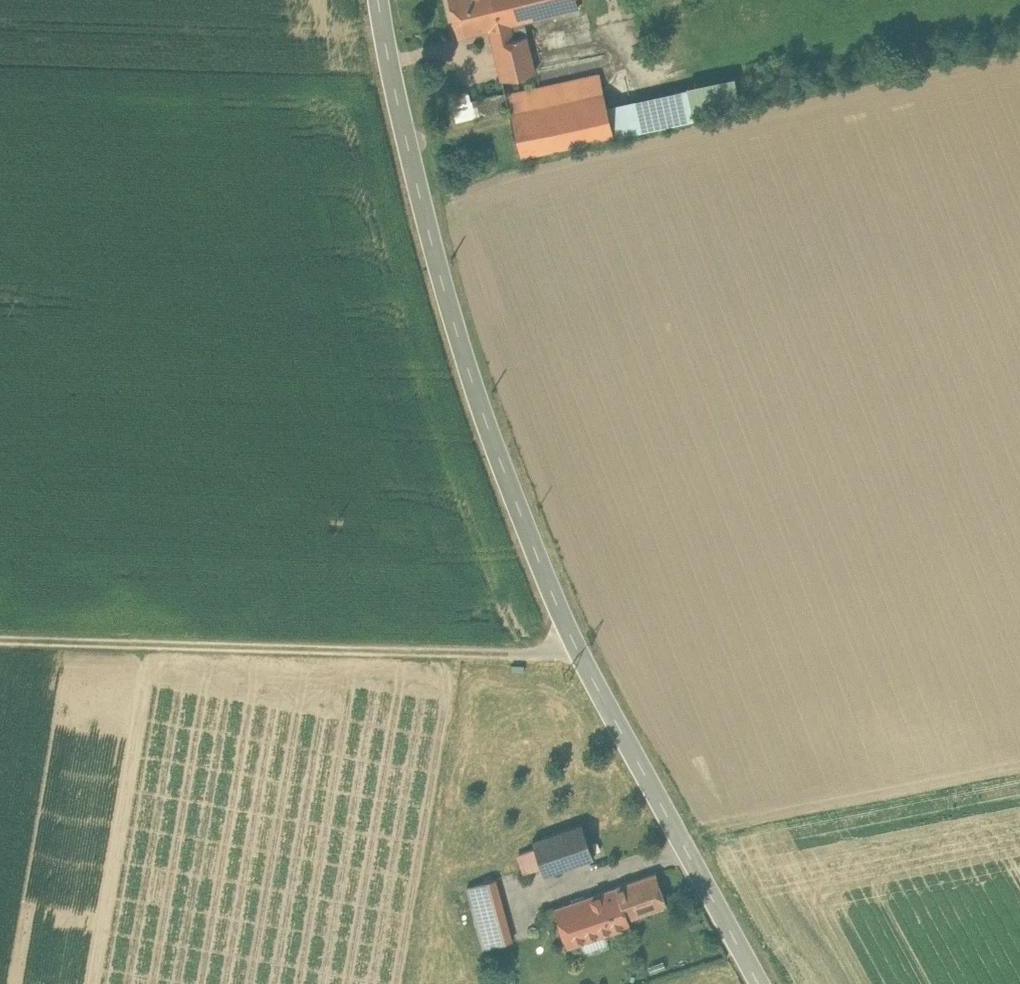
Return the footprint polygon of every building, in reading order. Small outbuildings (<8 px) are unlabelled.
[(459,35),(490,27),(498,25),(492,0),(451,0),(459,35)] [(498,25),(510,22),(523,19),(579,5),(577,0),(492,0),(498,25)] [(523,19),(510,22),(514,36),(526,33),(523,19)] [(514,36),(510,22),(498,25),(490,27),(502,77),(535,70),(526,33),(514,36)] [(599,74),(506,93),(509,107),(510,111),(604,92),(599,74)] [(687,89),(607,105),(614,134),(694,117),(687,89)] [(506,93),(471,102),(468,92),(450,96),(456,120),(509,107),(506,93)] [(604,92),(510,111),(520,154),(614,134),(607,105),(604,92)] [(582,822),(532,839),(535,847),(542,865),(544,873),(593,856),(582,822)] [(535,847),(519,853),(526,871),(542,865),(535,847)] [(656,873),(616,886),(626,916),(666,903),(656,873)] [(495,878),(467,886),(471,901),(499,893),(495,878)] [(616,886),(556,906),(569,944),(629,924),(626,916),(616,886)] [(499,893),(471,901),(484,947),(512,939),(499,893)]
